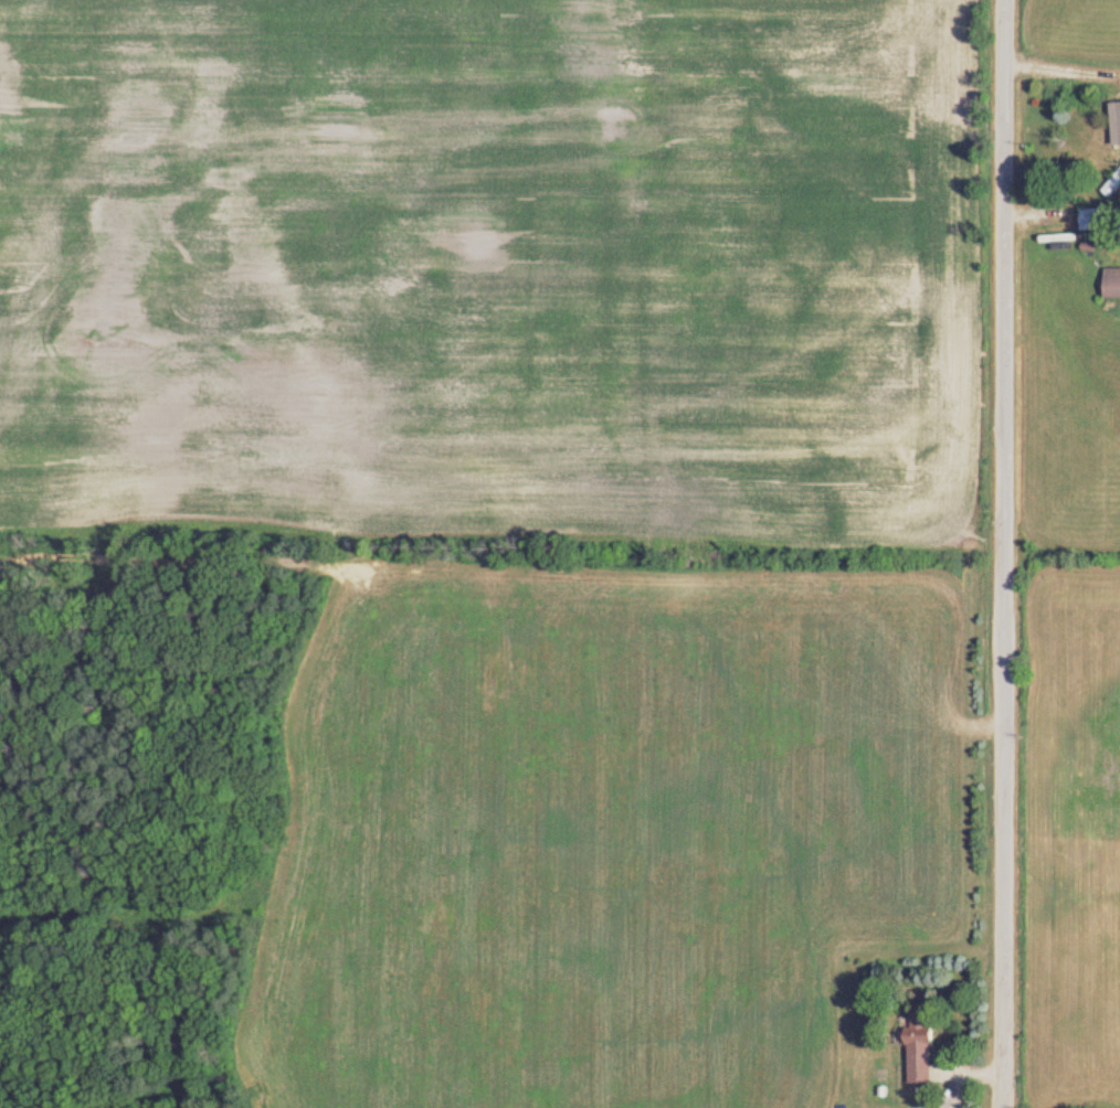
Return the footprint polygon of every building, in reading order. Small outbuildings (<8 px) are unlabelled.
[(1117,201),(1119,197),(1119,178),(1107,193),(1117,201)] [(1085,211),(1085,233),(1111,233),(1111,211),(1085,211)] [(1111,271),(1111,301),(1119,301),(1119,271),(1111,271)] [(914,1086),(939,1085),(937,1014),(913,1015),(914,1086)]
